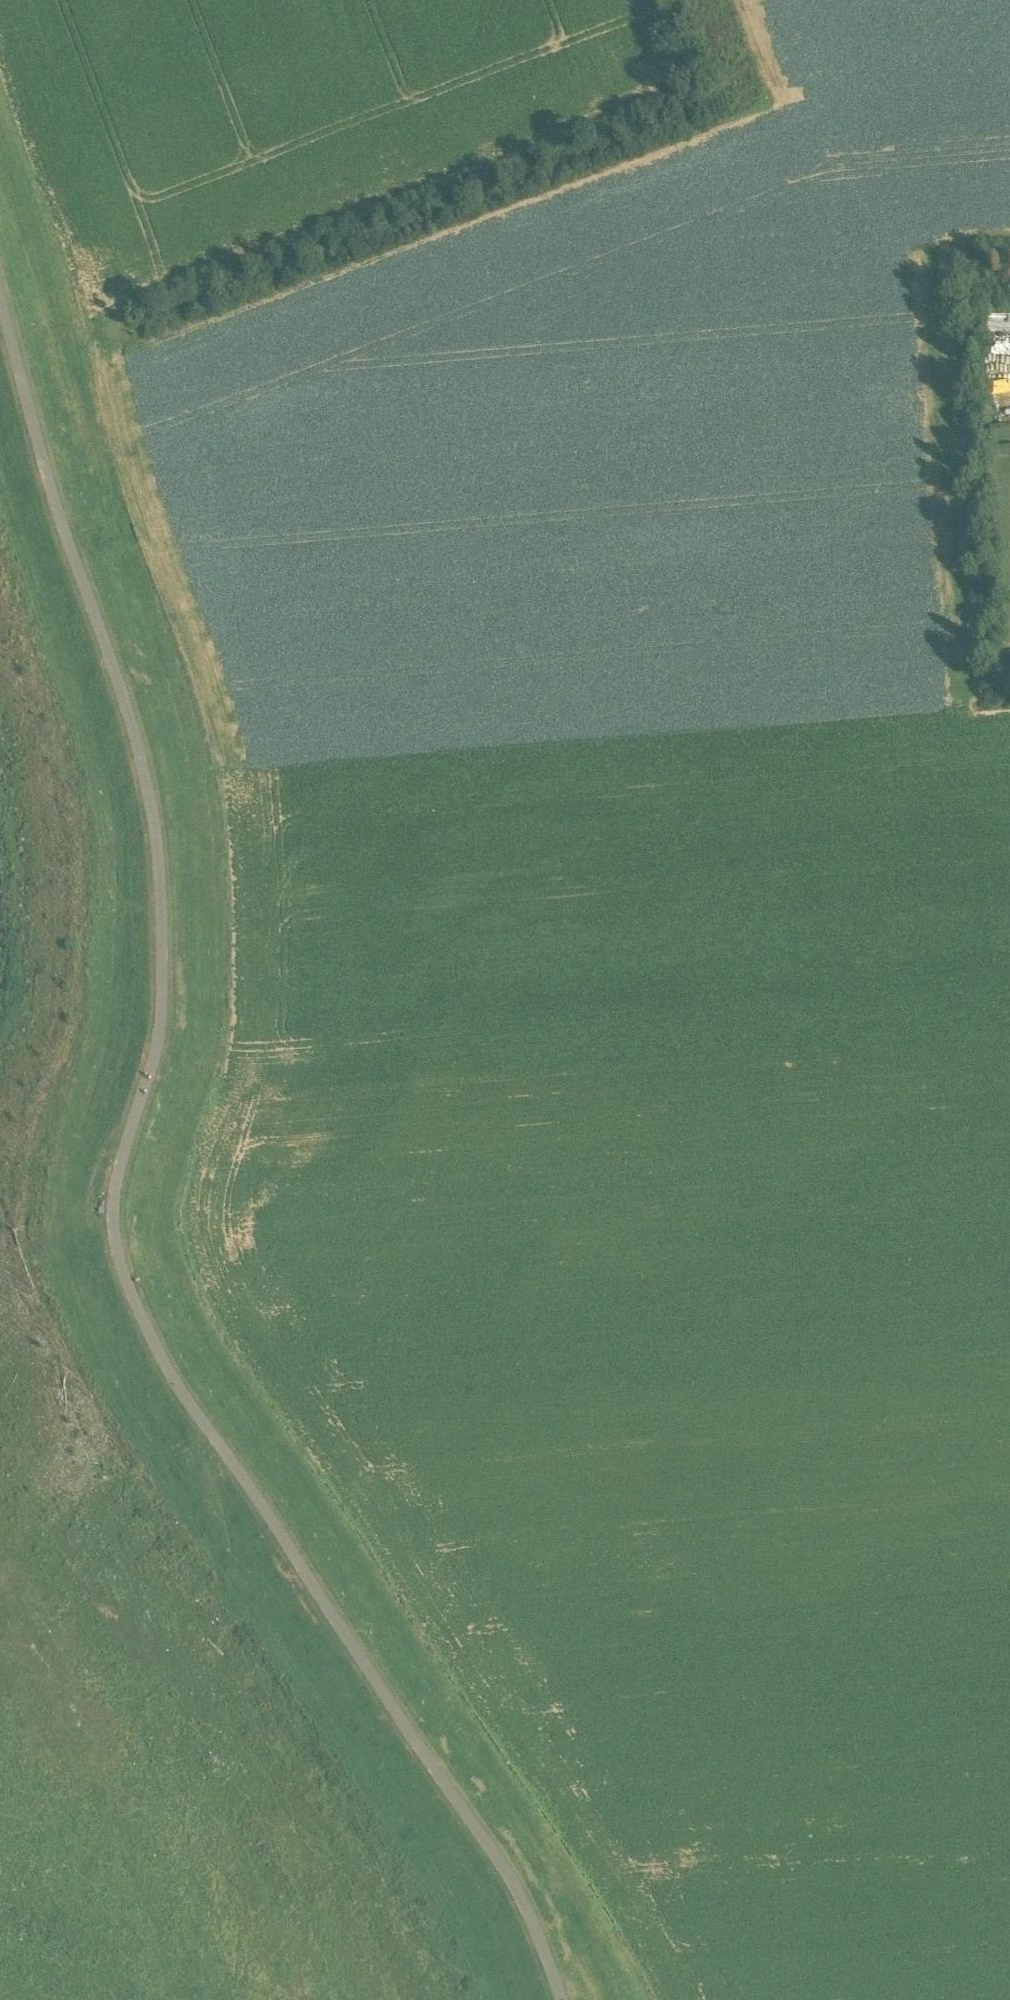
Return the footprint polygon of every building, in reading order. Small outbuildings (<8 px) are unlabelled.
[(985,312),(984,332),(1009,332),(1009,312),(985,312)] [(989,375),(1009,374),(1009,333),(986,335),(989,375)]
